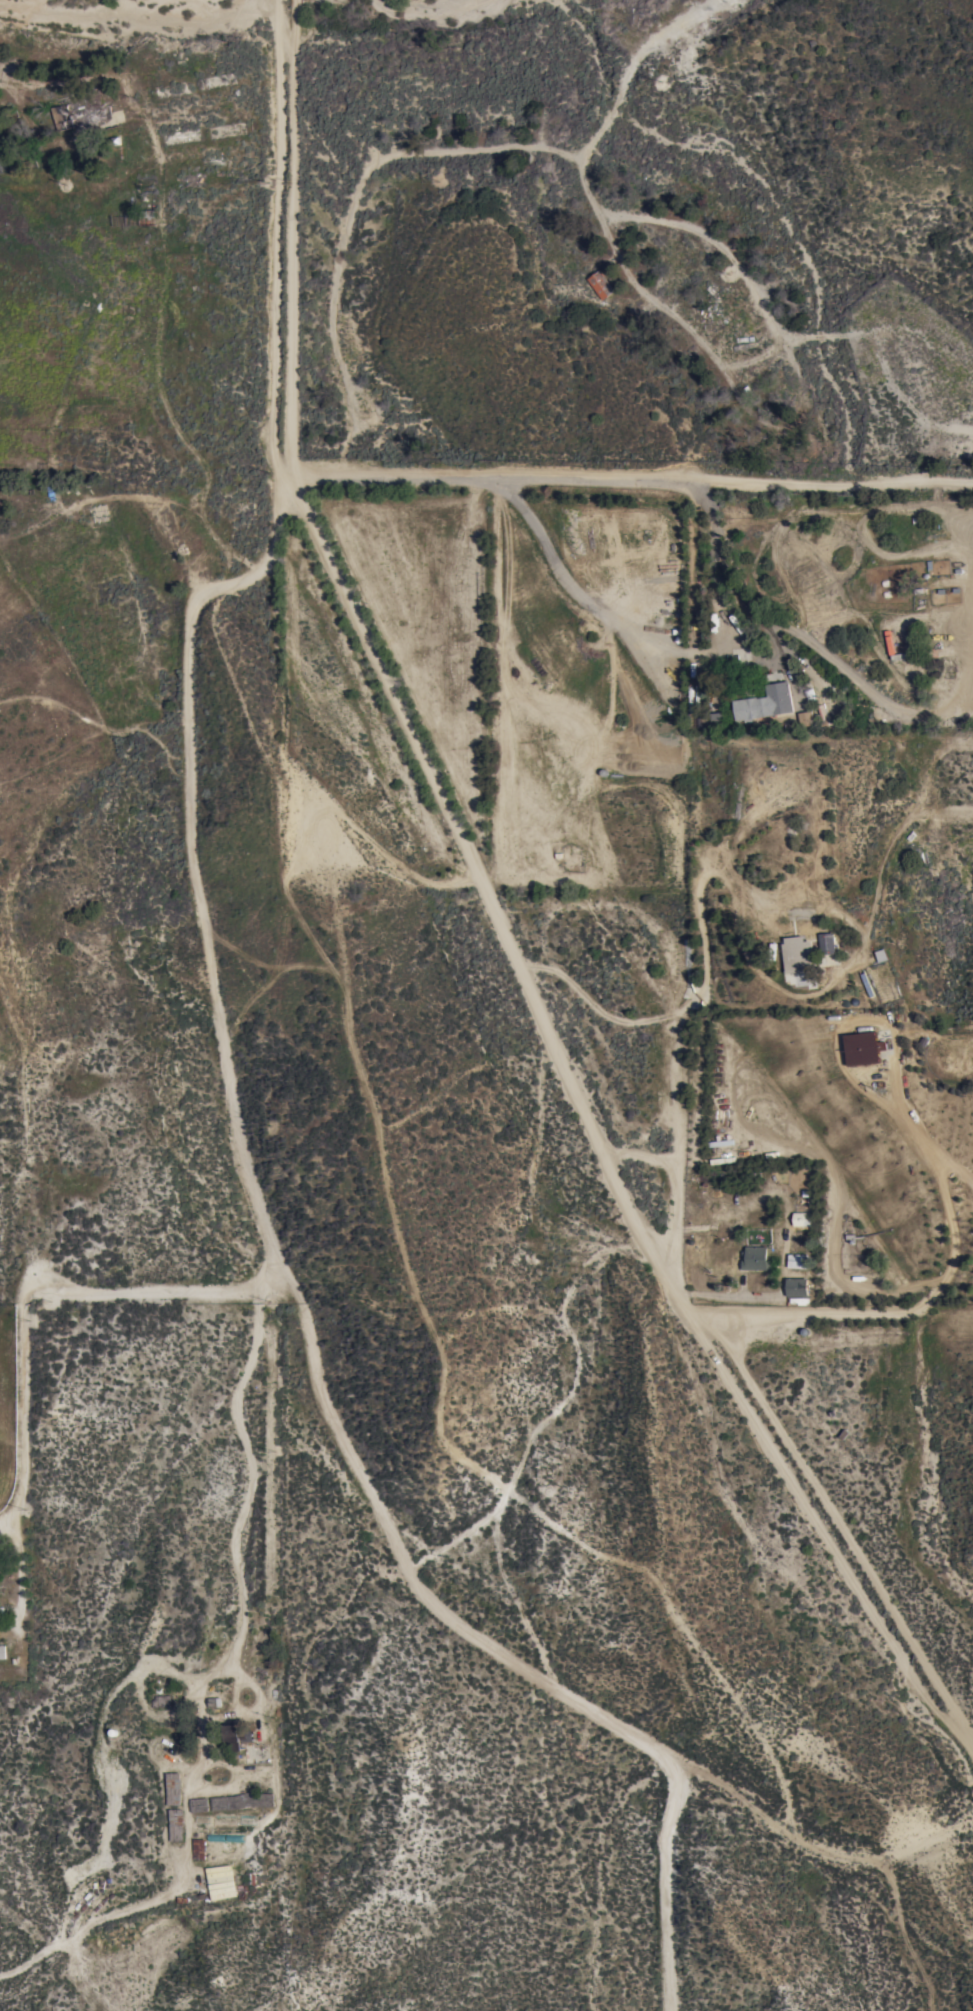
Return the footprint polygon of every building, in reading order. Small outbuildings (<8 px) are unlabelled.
[(75,129),(75,128),(59,132),(52,108),(68,104),(67,103),(99,93),(107,120),(75,129)] [(156,210),(156,226),(141,226),(141,210),(156,210)] [(616,292),(603,301),(588,279),(601,270),(616,292)] [(795,713),(753,719),(754,722),(745,723),(745,720),(737,721),(734,701),(757,697),(758,699),(768,697),(766,685),(790,681),(795,713)] [(708,714),(711,726),(724,722),(720,710),(708,714)] [(813,711),(815,725),(801,728),(799,713),(813,711)] [(835,933),(837,948),(838,948),(839,953),(822,955),(820,934),(835,933)] [(790,970),(786,938),(806,935),(807,945),(806,945),(807,952),(802,952),(802,957),(811,956),(813,967),(790,970)] [(880,1062),(849,1066),(845,1035),(876,1031),(880,1062)] [(812,1213),(812,1226),(794,1227),(794,1213),(812,1213)] [(742,1270),(742,1252),(746,1252),(746,1247),(767,1247),(767,1261),(771,1261),(771,1271),(742,1270)] [(788,1268),(789,1254),(809,1255),(808,1269),(788,1268)] [(787,1297),(787,1279),(808,1279),(808,1297),(787,1297)] [(171,1708),(159,1709),(159,1708),(152,1709),(151,1696),(158,1696),(171,1696),(171,1708)] [(230,1721),(241,1720),(241,1726),(253,1725),(254,1744),(242,1744),(242,1751),(232,1752),(230,1721)] [(167,1774),(180,1773),(181,1806),(167,1806),(167,1774)] [(275,1806),(212,1811),(211,1798),(274,1793),(275,1806)] [(191,1813),(190,1800),(209,1798),(210,1812),(191,1813)] [(169,1810),(183,1809),(183,1841),(170,1842),(169,1810)] [(194,1839),(206,1840),(205,1861),(193,1860),(194,1839)]
